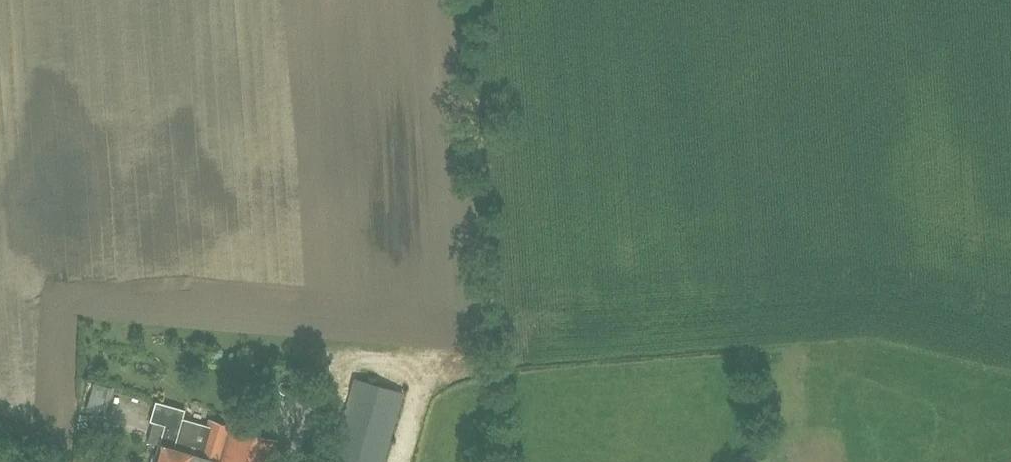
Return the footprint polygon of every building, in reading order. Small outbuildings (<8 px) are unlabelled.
[(402,392),(354,378),(330,461),(381,461),(402,392)] [(98,414),(99,410),(104,412),(111,388),(94,383),(86,410),(98,414)] [(177,450),(175,449),(180,429),(184,412),(155,403),(149,423),(164,427),(158,447),(159,447),(154,461),(173,461),(177,450)] [(173,461),(271,461),(277,440),(208,420),(198,456),(177,450),(173,461)]
